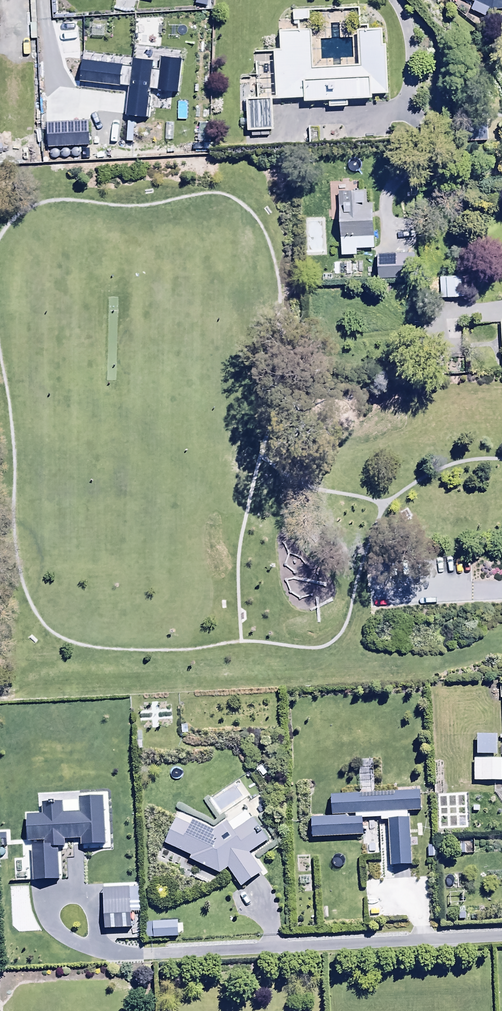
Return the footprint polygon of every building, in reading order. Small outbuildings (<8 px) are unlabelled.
[(473,3),(469,11),(485,19),(489,11),(501,10),(501,0),(466,0),(473,3)] [(351,59),(319,60),(319,32),(279,33),(279,51),(274,51),(275,101),(304,101),(304,104),(329,104),(329,109),(348,108),(348,102),(372,101),(372,96),(386,96),(385,47),(381,47),(381,31),(359,31),(360,70),(351,70),(351,59)] [(271,100),(246,101),(247,132),(272,131),(271,100)] [(364,193),(337,194),(340,258),(356,257),(356,251),(374,250),(372,206),(365,206),(364,193)] [(410,255),(376,255),(376,281),(410,280),(410,255)] [(463,278),(439,279),(440,301),(464,300),(463,278)] [(476,736),(476,756),(496,756),(496,736),(476,736)] [(474,760),(473,783),(501,784),(501,761),(474,760)] [(271,770),(265,763),(255,772),(263,781),(270,776),(267,773),(271,770)] [(372,766),(359,767),(360,792),(373,791),(372,766)] [(330,816),(355,815),(355,819),(311,820),(312,840),(361,838),(361,821),(380,820),(380,822),(387,822),(389,869),(411,868),(410,847),(417,847),(416,839),(408,839),(407,813),(420,813),(419,794),(330,797),(330,816)] [(174,820),(163,845),(190,858),(188,862),(218,876),(227,871),(239,888),(261,873),(249,854),(268,842),(254,819),(233,833),(226,824),(214,832),(191,822),(189,827),(174,820)]
